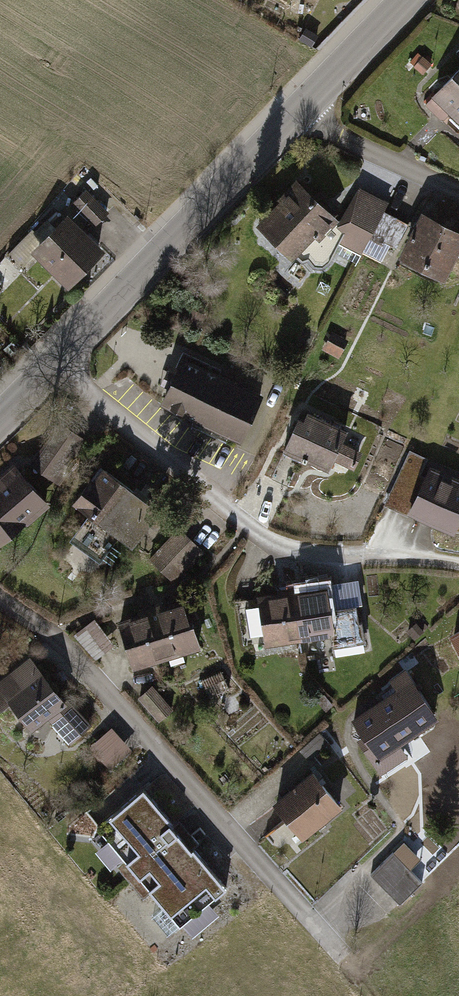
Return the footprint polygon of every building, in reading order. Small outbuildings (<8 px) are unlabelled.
[(434,95),(454,115),(450,118),(458,127),(458,71),(434,95)] [(301,183),(259,227),(294,261),(319,236),(324,241),(342,222),(301,183)] [(371,240),(390,205),(361,190),(340,230),(347,233),(334,257),(356,269),(364,254),(384,264),(391,251),(371,240)] [(76,207),(98,228),(111,214),(89,193),(76,207)] [(425,212),(403,259),(450,281),(458,263),(458,229),(425,212)] [(73,289),(109,253),(71,216),(35,252),(40,257),(29,268),(50,288),(61,277),(73,289)] [(335,334),(325,350),(342,360),(352,344),(335,334)] [(165,408),(243,445),(265,397),(187,360),(165,408)] [(302,415),(285,452),(309,463),(310,459),(332,470),(352,429),(313,410),(309,418),(302,415)] [(67,426),(34,466),(55,483),(88,443),(67,426)] [(457,535),(458,531),(458,471),(441,462),(437,470),(427,465),(430,460),(415,453),(390,502),(457,535)] [(131,483),(106,466),(78,505),(84,509),(67,533),(91,550),(108,525),(104,522),(131,483)] [(52,510),(23,472),(0,489),(0,549),(52,510)] [(206,554),(182,530),(151,561),(175,585),(206,554)] [(364,574),(349,576),(351,591),(366,589),(364,574)] [(297,590),(304,639),(335,634),(337,646),(363,642),(358,608),(335,611),(331,585),(297,590)] [(297,590),(261,596),(268,644),(304,639),(297,590)] [(191,600),(157,610),(171,661),(173,667),(190,662),(188,655),(205,650),(191,600)] [(171,661),(157,610),(122,619),(136,671),(171,661)] [(79,635),(98,659),(117,644),(98,620),(79,635)] [(94,726),(33,656),(0,684),(0,703),(6,710),(15,701),(39,728),(50,718),(56,724),(43,736),(60,756),(94,726)] [(402,746),(442,719),(408,670),(393,681),(397,686),(371,703),(374,708),(354,722),(364,737),(360,739),(387,779),(412,762),(402,746)] [(140,699),(163,726),(179,713),(157,685),(140,699)] [(136,752),(115,728),(92,748),(113,771),(136,752)] [(318,771),(277,804),(290,820),(281,828),(293,843),(302,835),(307,842),(348,809),(318,771)] [(191,847),(196,842),(179,821),(174,826),(143,789),(97,828),(125,861),(116,868),(144,900),(150,895),(180,930),(227,890),(191,847)] [(407,845),(374,875),(403,907),(426,886),(414,873),(424,863),(407,845)]
